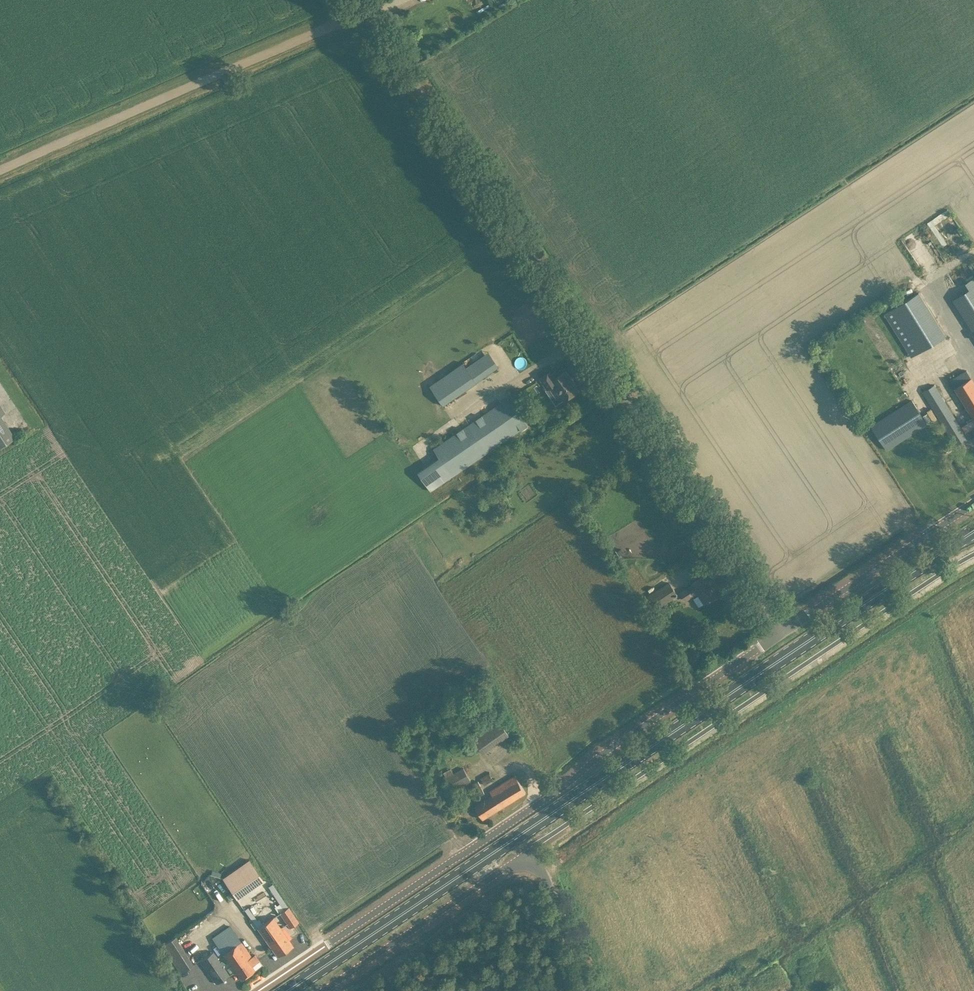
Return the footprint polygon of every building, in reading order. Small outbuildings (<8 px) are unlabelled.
[(936,225),(952,214),(948,208),(927,222),(943,246),(947,243),(936,225)] [(973,332),(973,277),(965,283),(969,289),(953,299),(973,332)] [(885,312),(911,356),(946,335),(919,291),(885,312)] [(480,357),(466,366),(477,382),(491,372),(480,357)] [(948,381),(973,421),(964,426),(970,437),(973,435),(973,382),(966,370),(961,373),(948,381)] [(554,384),(565,400),(579,390),(566,371),(555,378),(550,371),(540,378),(547,389),(554,384)] [(935,384),(923,391),(956,445),(968,439),(968,438),(962,428),(935,384)] [(418,471),(431,490),(534,420),(515,392),(513,393),(513,394),(434,448),(440,457),(418,471)] [(871,425),(887,450),(928,424),(912,399),(871,425)] [(15,437),(1,415),(5,413),(0,406),(0,446),(15,437)] [(949,442),(945,444),(949,451),(953,449),(949,442)] [(501,474),(493,479),(497,486),(505,481),(501,474)] [(697,592),(705,603),(717,594),(704,575),(692,584),(692,585),(681,592),(686,600),(697,592)] [(648,596),(656,609),(677,595),(666,578),(661,582),(664,586),(648,596)] [(695,638),(700,646),(706,643),(700,635),(695,638)] [(471,736),(483,752),(509,735),(496,717),(471,736)] [(444,772),(454,790),(471,780),(464,767),(454,773),(451,768),(444,772)] [(489,773),(480,778),(484,785),(493,780),(489,773)] [(475,806),(483,819),(526,792),(515,775),(490,791),(493,795),(475,806)] [(263,879),(249,859),(222,878),(237,898),(263,879)] [(231,892),(226,896),(229,900),(234,897),(231,892)] [(280,912),(290,927),(299,921),(289,906),(280,912)] [(272,948),(277,956),(293,945),(287,937),(273,917),(257,928),(272,948)] [(213,938),(241,979),(255,969),(252,965),(259,960),(255,954),(251,956),(230,926),(213,938)] [(162,945),(180,973),(193,964),(175,936),(162,945)] [(211,975),(217,983),(229,975),(223,966),(213,951),(201,960),(211,975)]
